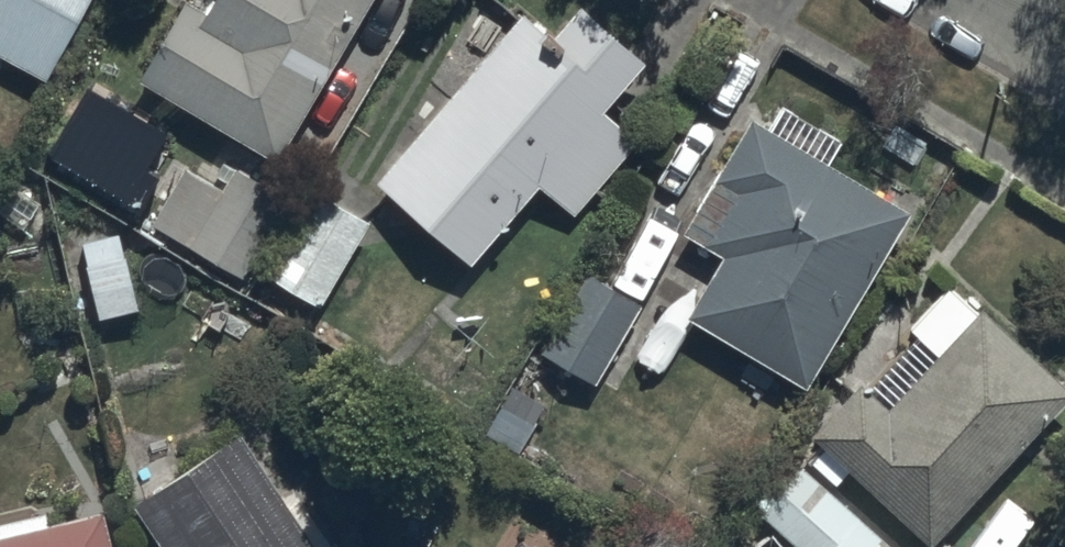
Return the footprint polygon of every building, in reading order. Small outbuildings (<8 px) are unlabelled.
[(46,90),(97,0),(0,0),(0,64),(46,90)] [(206,20),(184,7),(138,89),(277,165),(377,0),(218,0),(206,20)] [(603,120),(647,68),(564,0),(534,0),(374,195),(409,224),(404,230),(426,248),(432,241),(472,274),(538,193),(576,224),(638,148),(603,120)] [(808,397),(907,221),(827,172),(843,144),(781,109),(766,136),(748,126),(681,246),(719,268),(685,328),(808,397)] [(241,286),(287,206),(210,162),(164,241),(241,286)] [(320,317),(370,231),(311,195),(259,279),(320,317)] [(138,317),(116,239),(80,248),(100,326),(138,317)] [(593,386),(640,306),(588,275),(540,355),(593,386)] [(912,343),(813,445),(920,546),(941,546),(1064,409),(1064,396),(979,314),(975,319),(944,291),(904,336),(912,343)] [(133,512),(153,546),(331,546),(297,494),(280,505),(240,443),(133,512)] [(789,459),(747,504),(793,546),(882,546),(789,459)] [(107,524),(49,537),(45,520),(0,530),(0,546),(112,546),(107,524)]
